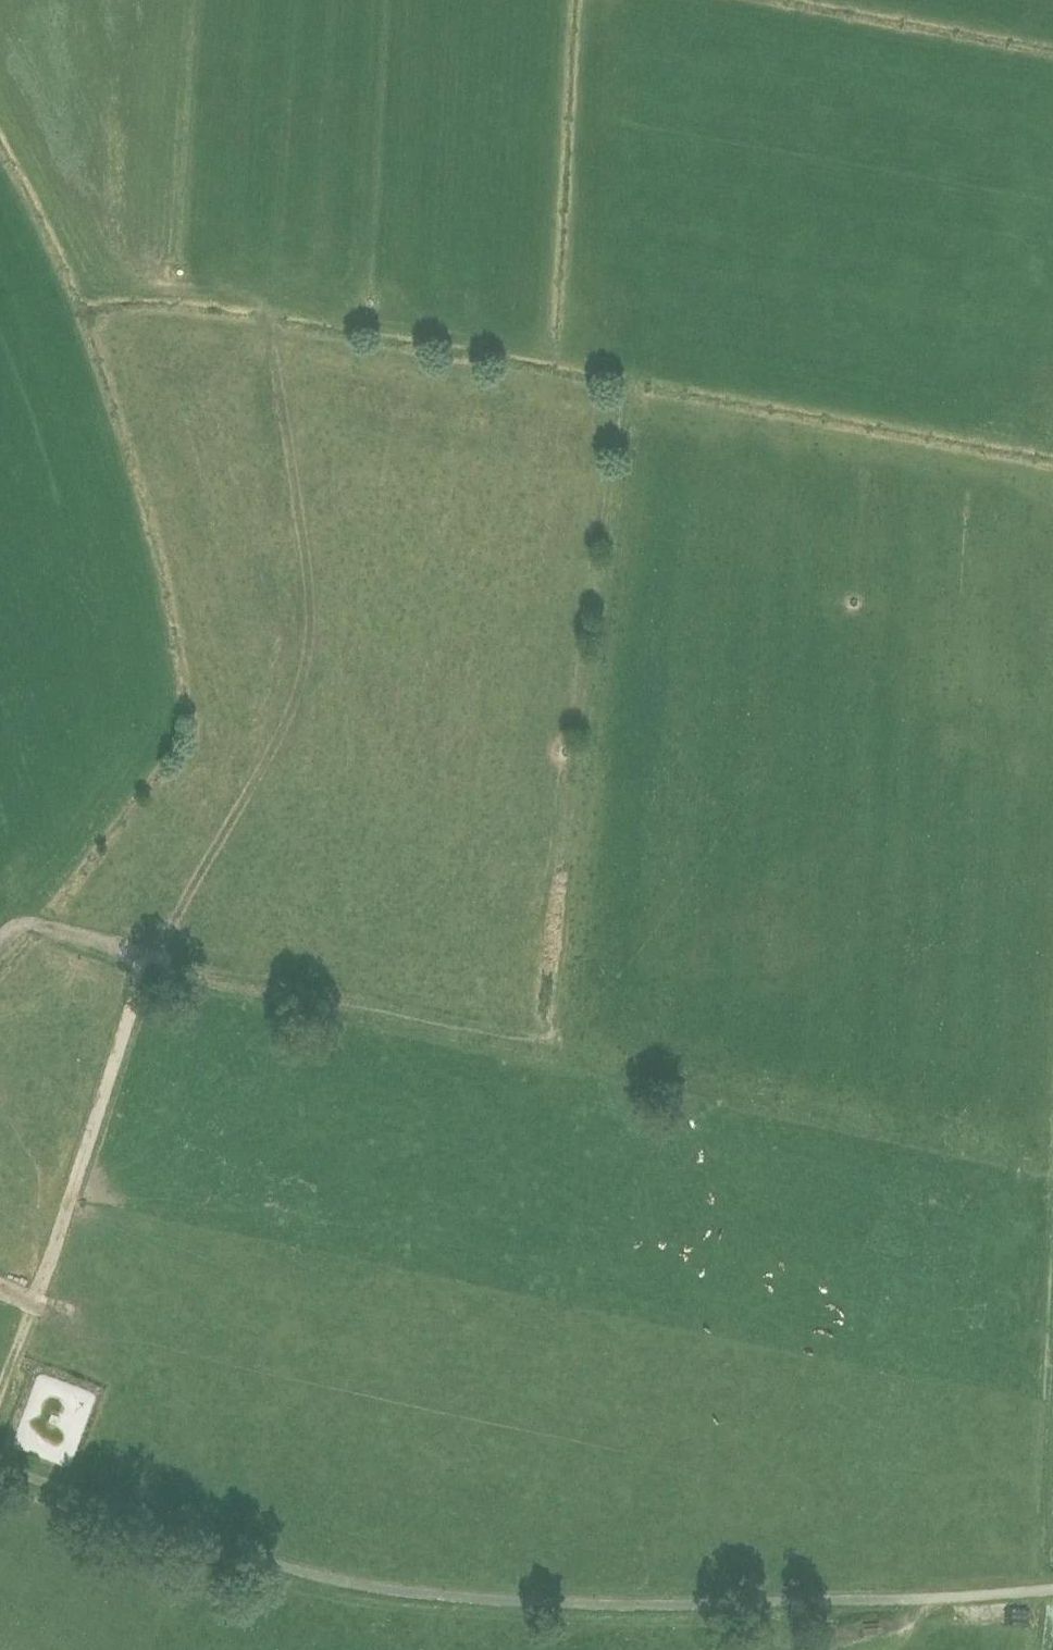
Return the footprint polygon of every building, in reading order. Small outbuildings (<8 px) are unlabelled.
[(88,1385),(30,1365),(4,1440),(62,1460),(88,1385)]
